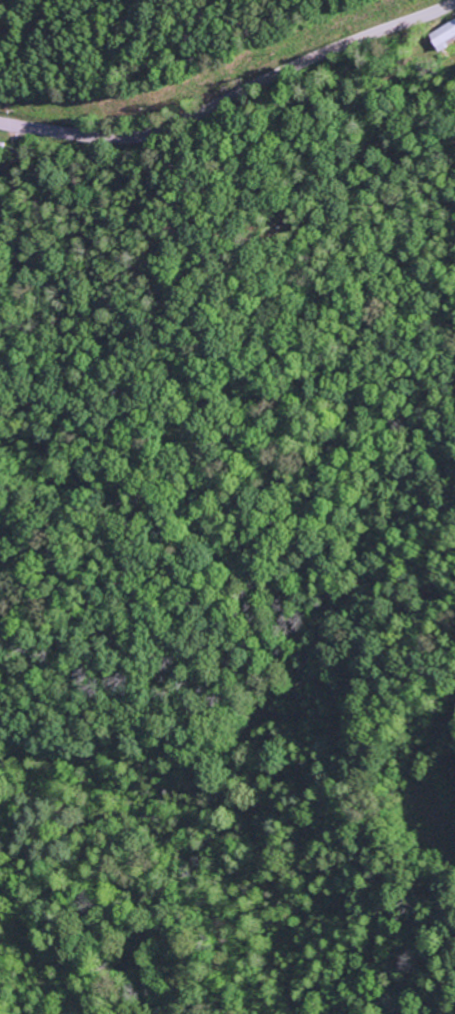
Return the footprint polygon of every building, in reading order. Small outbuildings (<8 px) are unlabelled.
[(444,55),(454,48),(454,22),(432,37),(444,55)]
